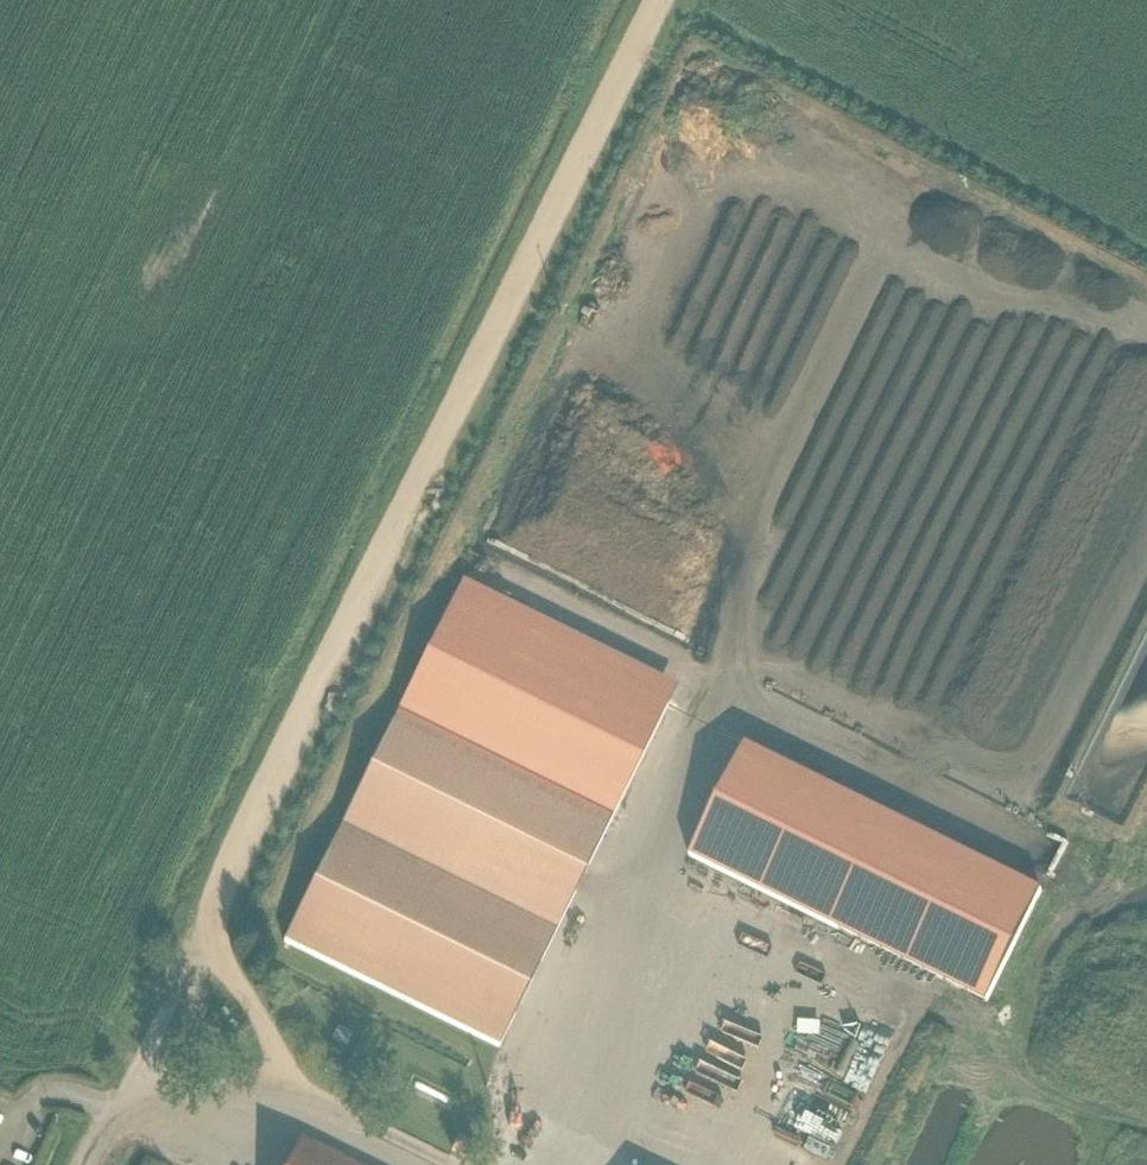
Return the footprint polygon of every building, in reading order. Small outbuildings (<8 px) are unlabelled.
[(285,944),(496,1050),(609,825),(398,720),(285,944)] [(880,943),(875,958),(914,971),(919,956),(880,943)] [(744,1101),(757,1075),(726,1060),(713,1086),(744,1101)] [(301,1138),(288,1164),(355,1164),(301,1138)]
